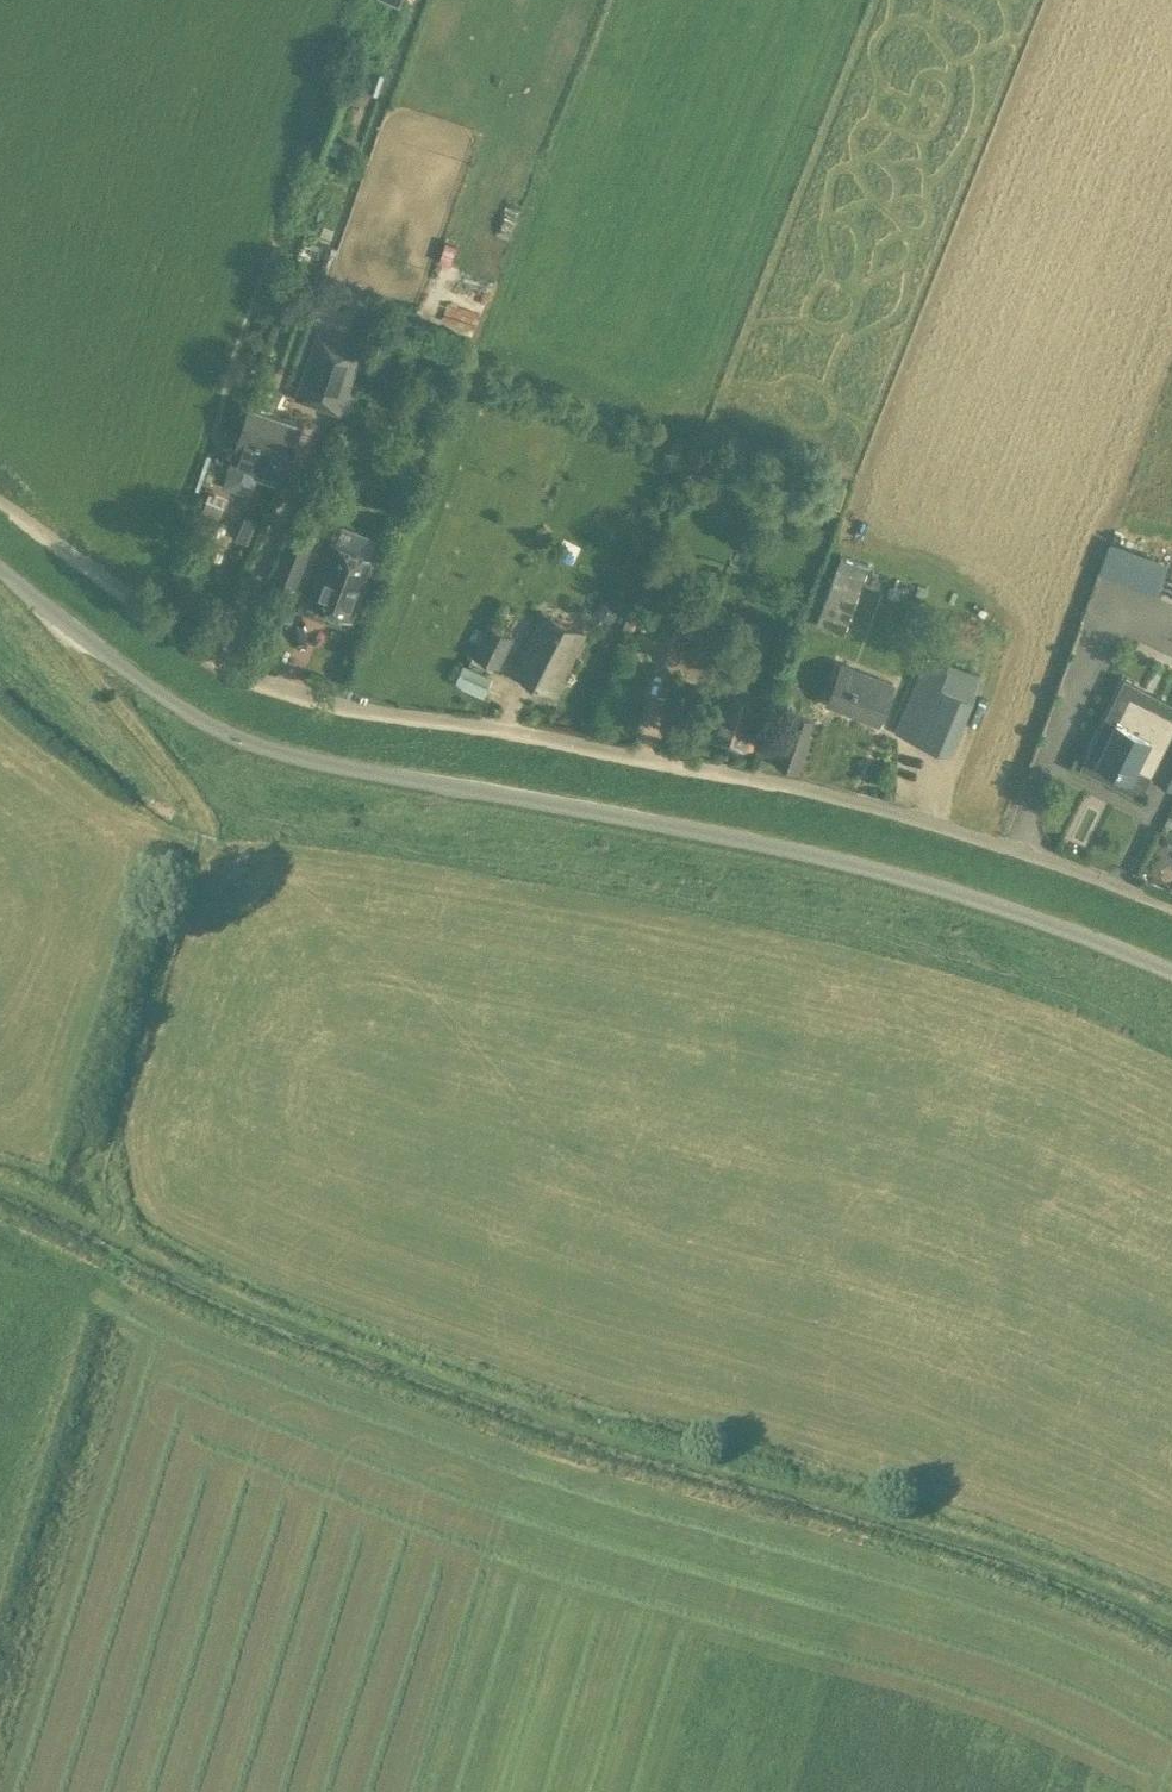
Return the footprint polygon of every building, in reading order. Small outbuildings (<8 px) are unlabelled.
[(317,329),(294,398),(336,412),(346,389),(350,390),(365,345),(317,329)] [(251,404),(250,403),(240,432),(266,441),(263,449),(288,457),(300,420),(273,411),(280,389),(258,382),(251,404)] [(229,466),(279,482),(288,457),(263,449),(266,441),(240,432),(229,466)] [(219,514),(225,500),(208,493),(202,507),(219,514)] [(246,515),(236,538),(252,545),(262,522),(246,515)] [(338,522),(333,538),(376,552),(381,537),(338,522)] [(314,535),(292,526),(271,579),(294,588),(314,535)] [(1159,591),(1171,560),(1110,538),(1099,570),(1159,591)] [(375,558),(330,541),(307,603),(352,620),(375,558)] [(556,693),(586,631),(541,610),(512,672),(556,693)] [(679,664),(690,627),(663,619),(652,656),(679,664)] [(488,624),(473,655),(499,667),(514,636),(488,624)] [(923,653),(895,731),(953,752),(981,674),(923,653)] [(841,662),(826,701),(877,721),(892,682),(841,662)] [(455,680),(483,693),(490,675),(463,663),(455,680)] [(752,747),(768,694),(720,680),(704,733),(752,747)] [(1128,694),(1097,759),(1129,775),(1137,759),(1155,768),(1152,774),(1171,784),(1171,716),(1128,694)] [(805,769),(811,714),(783,711),(777,766),(805,769)] [(1165,834),(1161,846),(1168,849),(1171,847),(1171,836),(1165,834)]
